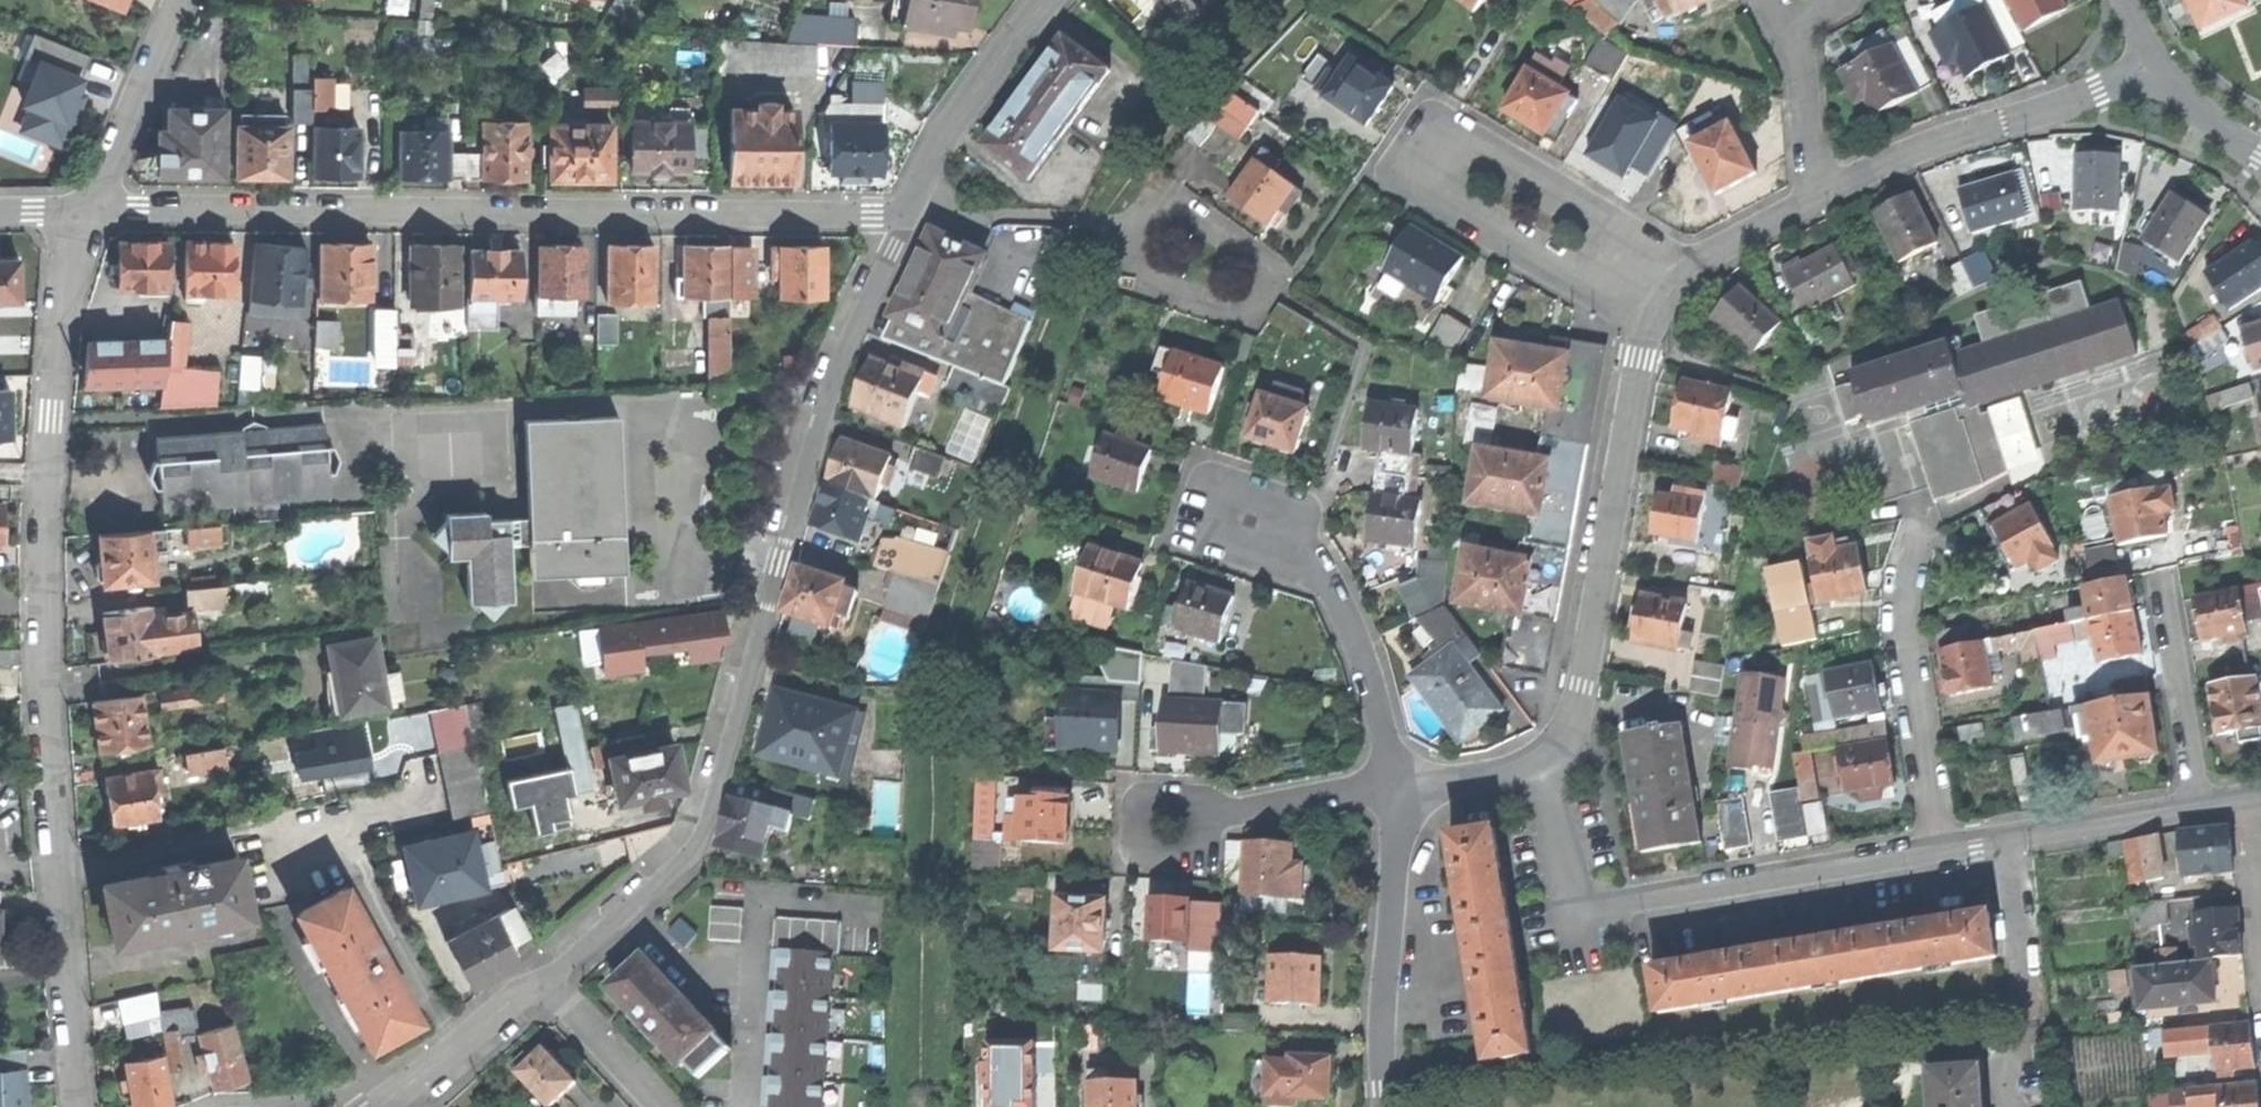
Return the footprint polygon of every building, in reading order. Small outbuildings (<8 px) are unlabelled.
[(906,23),(910,0),(893,0),(889,20),(906,23)] [(933,28),(935,19),(951,22),(966,25),(970,2),(970,0),(910,0),(906,23),(933,28)] [(1132,23),(1143,12),(1131,0),(1111,0),(1110,2),(1132,23)] [(1189,23),(1213,1),(1212,0),(1169,0),(1189,23)] [(1476,9),(1484,0),(1466,0),(1476,9)] [(1622,22),(1636,0),(1599,0),(1622,22)] [(1682,14),(1675,0),(1661,0),(1672,19),(1682,14)] [(1682,14),(1708,0),(1675,0),(1682,14)] [(1953,21),(1985,5),(1982,0),(1962,0),(1946,8),(1953,21)] [(1985,5),(2010,56),(2026,48),(2002,0),(1995,0),(1985,5)] [(2027,29),(2052,16),(2069,7),(2065,0),(2012,0),(2027,29)] [(2207,29),(2250,7),(2247,0),(2192,0),(2194,3),(2207,29)] [(1959,57),(1969,76),(1989,66),(2010,56),(1985,5),(1953,21),(1934,31),(1949,62),(1959,57)] [(857,41),(856,13),(793,14),(794,42),(857,41)] [(949,31),(951,22),(935,19),(933,28),(949,31)] [(1888,31),(1895,42),(1920,91),(1933,85),(1901,24),(1888,31)] [(1855,54),(1859,61),(1895,42),(1888,31),(1853,49),(1855,54)] [(1585,65),(1614,80),(1629,53),(1601,37),(1585,65)] [(1038,69),(1022,91),(1070,125),(1109,71),(1065,38),(1054,52),(1052,50),(1038,69)] [(719,39),(718,71),(815,75),(817,44),(719,39)] [(1867,94),(1878,114),(1900,102),(1920,91),(1895,42),(1859,61),(1853,64),(1841,70),(1857,99),(1867,94)] [(1527,124),(1548,136),(1552,130),(1572,96),(1559,88),(1570,72),(1540,53),(1506,110),(1527,124)] [(1849,57),(1853,64),(1859,61),(1855,54),(1849,57)] [(293,100),(312,100),(312,79),(312,56),(293,56),(293,100)] [(1382,105),(1395,86),(1355,58),(1342,76),(1329,95),(1369,123),(1382,105)] [(89,81),(41,60),(21,107),(30,111),(22,131),(60,148),(89,81)] [(1320,88),(1329,95),(1342,76),(1333,69),(1320,88)] [(312,110),(331,109),(331,79),(312,79),(312,100),(312,110)] [(1250,81),(1240,96),(1263,113),(1266,115),(1277,100),(1250,81)] [(1230,88),(1219,103),(1252,128),(1263,113),(1240,96),(1230,88)] [(985,148),(1030,180),(1070,125),(1022,91),(1004,116),(993,132),(995,134),(985,148)] [(583,92),(583,109),(615,109),(615,92),(583,92)] [(1656,117),(1616,94),(1582,154),(1622,177),(1629,165),(1656,117)] [(1581,101),(1572,96),(1552,130),(1560,135),(1581,101)] [(203,98),(203,113),(221,112),(221,98),(203,98)] [(761,181),(793,182),(794,110),(776,110),(777,103),(763,103),(763,110),(730,110),(730,181),(761,181)] [(1211,114),(1244,138),(1252,128),(1219,103),(1211,114)] [(851,113),(851,124),(883,124),(884,106),(851,106),(851,113)] [(1691,156),(1698,153),(1693,144),(1731,123),(1723,107),(1677,132),(1691,156)] [(660,108),(660,122),(688,123),(688,108),(660,108)] [(190,177),(222,176),(221,112),(203,113),(168,113),(168,133),(159,133),(159,177),(190,177)] [(828,124),(831,124),(851,124),(851,113),(825,112),(828,124)] [(482,113),(482,122),(512,122),(512,113),(482,113)] [(240,116),(240,128),(285,128),(285,116),(240,116)] [(1674,127),(1656,117),(1629,165),(1647,175),(1674,127)] [(324,118),(324,128),(339,128),(339,118),(324,118)] [(424,118),(424,132),(447,132),(447,118),(424,118)] [(502,179),(525,179),(525,122),(512,122),(482,122),(482,140),(482,179),(502,179)] [(668,172),(688,172),(688,171),(688,125),(688,123),(660,122),(633,122),(632,172),(651,172),(668,172)] [(1698,153),(1719,193),(1740,182),(1758,172),(1731,123),(1693,144),(1698,153)] [(831,124),(830,173),(841,173),(840,182),(852,182),(852,173),(862,173),(883,173),(883,168),(886,168),(890,165),(890,155),(885,151),(883,151),(883,124),(851,124),(831,124)] [(579,181),(610,181),(610,125),(550,125),(549,180),(579,181)] [(715,125),(688,125),(688,171),(714,171),(715,125)] [(263,177),(286,177),(286,158),(288,158),(288,142),(287,142),(287,128),(285,128),(240,128),(238,128),(238,177),(263,177)] [(336,178),(357,178),(358,128),(339,128),(324,128),(313,128),(313,178),(336,178)] [(423,179),(447,179),(447,148),(447,132),(424,132),(399,132),(399,179),(423,179)] [(465,179),(482,179),(482,140),(465,140),(465,148),(465,179)] [(447,179),(465,179),(465,148),(447,148),(447,179)] [(1230,197),(1269,226),(1274,219),(1282,225),(1290,214),(1297,204),(1289,198),(1297,188),(1276,172),(1284,161),(1266,148),(1230,197)] [(2080,156),(2081,213),(2123,213),(2122,156),(2117,156),(2080,156)] [(2022,173),(2016,175),(2025,209),(2032,208),(2022,173)] [(1986,183),(1960,189),(1972,234),(2028,219),(2025,209),(2016,175),(1986,183)] [(1872,207),(1875,212),(1906,196),(1903,191),(1888,199),(1872,207)] [(2179,191),(2176,195),(2207,215),(2210,210),(2196,201),(2179,191)] [(1875,212),(1900,262),(1938,242),(1912,193),(1906,196),(1875,212)] [(2046,197),(2048,214),(2066,211),(2064,195),(2046,197)] [(2176,195),(2147,242),(2183,265),(2212,218),(2207,215),(2176,195)] [(1388,270),(1438,302),(1449,285),(1465,259),(1441,245),(1414,228),(1388,270)] [(911,279),(893,316),(945,341),(947,338),(958,344),(974,310),(963,305),(969,292),(986,257),(933,232),(911,279)] [(2118,269),(2135,276),(2147,249),(2130,241),(2118,269)] [(117,290),(166,290),(166,243),(141,244),(117,244),(117,290)] [(1840,243),(1835,245),(1852,278),(1857,275),(1840,243)] [(205,244),(184,244),(183,300),(197,300),(197,294),(231,294),(231,244),(205,244)] [(2232,309),(2260,290),(2260,251),(2256,244),(2209,275),(2232,309)] [(281,247),(255,245),(249,300),(274,302),(273,312),(283,313),(282,323),(288,324),(289,319),(296,319),(303,250),(281,247)] [(342,245),(319,245),(318,300),(368,300),(368,245),(342,245)] [(1785,272),(1806,312),(1813,309),(1856,286),(1852,278),(1835,245),(1808,260),(1785,272)] [(411,246),(411,308),(455,308),(456,246),(431,246),(411,246)] [(538,246),(538,295),(581,296),(581,246),(558,246),(538,246)] [(607,247),(607,302),(651,302),(651,247),(626,247),(607,247)] [(683,279),(683,298),(702,298),(728,298),(728,248),(703,248),(683,248),(683,279)] [(749,248),(728,248),(728,298),(749,298),(749,248)] [(794,248),(770,248),(770,270),(779,270),(779,298),(823,298),(823,248),(794,248)] [(469,251),(469,298),(495,298),(518,298),(518,251),(493,251),(469,251)] [(1980,252),(1963,261),(1976,286),(1993,277),(1980,252)] [(19,300),(18,259),(0,260),(0,301),(19,300)] [(1963,261),(1947,270),(1960,295),(1976,286),(1963,261)] [(1922,283),(1935,308),(1960,295),(1947,270),(1922,283)] [(674,298),(683,298),(683,279),(675,279),(674,298)] [(1458,291),(1449,285),(1438,302),(1448,308),(1458,291)] [(1716,318),(1758,354),(1785,322),(1743,286),(1739,291),(1716,318)] [(1711,314),(1716,318),(1739,291),(1734,287),(1723,301),(1711,314)] [(1985,323),(1993,346),(2091,314),(2083,291),(1985,323)] [(883,338),(954,367),(1005,386),(1033,322),(969,292),(963,305),(974,310),(958,344),(947,338),(945,341),(893,316),(883,338)] [(496,331),(495,298),(469,298),(465,298),(465,331),(496,331)] [(728,318),(728,298),(702,298),(702,318),(708,318),(728,318)] [(1993,346),(1955,359),(1965,392),(1970,405),(1976,402),(2135,351),(2137,355),(2142,354),(2123,298),(2120,299),(2121,304),(2091,314),(1993,346)] [(595,307),(575,307),(575,339),(585,339),(585,345),(595,345),(595,315),(595,307)] [(393,310),(374,310),(373,364),(393,364),(393,336),(393,310)] [(614,314),(595,315),(595,345),(614,345),(614,314)] [(2187,332),(2195,345),(2224,327),(2216,314),(2187,332)] [(1447,316),(1430,346),(1460,350),(1473,328),(1447,316)] [(138,366),(163,370),(169,321),(144,318),(138,366)] [(728,384),(728,318),(708,318),(708,384),(711,384),(728,384)] [(317,344),(339,344),(339,320),(317,320),(317,344)] [(163,370),(180,372),(180,369),(186,323),(169,321),(163,370)] [(2258,370),(2260,369),(2260,324),(2245,329),(2258,370)] [(244,327),(242,350),(256,352),(258,328),(244,327)] [(2195,345),(2203,357),(2232,339),(2224,327),(2195,345)] [(429,336),(393,336),(393,364),(429,364),(429,336)] [(1557,343),(1556,353),(1571,355),(1562,409),(1553,407),(1548,437),(1585,443),(1591,401),(1602,351),(1557,343)] [(1556,353),(1499,344),(1495,368),(1491,393),(1490,397),(1553,407),(1562,409),(1571,355),(1556,353)] [(1872,422),(1927,404),(1965,392),(1955,359),(1950,344),(1857,374),(1856,369),(1853,370),(1856,381),(1867,414),(1871,427),(1874,426),(1872,422)] [(1192,408),(1211,414),(1226,369),(1163,348),(1155,372),(1170,377),(1163,399),(1192,408)] [(240,386),(273,390),(276,361),(243,357),(240,386)] [(863,387),(855,409),(906,429),(919,394),(931,398),(936,383),(926,379),(928,373),(907,365),(904,372),(873,360),(863,387)] [(1461,388),(1491,393),(1495,368),(1465,363),(1461,388)] [(947,386),(1004,408),(1011,389),(1005,386),(954,367),(947,386)] [(217,372),(180,369),(180,372),(163,370),(158,410),(214,407),(217,372)] [(1680,405),(1675,427),(1692,431),(1690,438),(1721,445),(1722,439),(1736,442),(1740,421),(1728,418),(1734,391),(1684,381),(1680,405)] [(1847,420),(1867,414),(1856,381),(1836,387),(1847,420)] [(711,384),(711,397),(728,397),(728,384),(711,384)] [(2224,392),(2228,408),(2257,400),(2252,384),(2224,392)] [(1276,386),(1272,398),(1301,408),(1305,396),(1276,386)] [(0,390),(0,437),(11,437),(10,414),(10,389),(0,390)] [(1913,425),(1937,498),(1954,493),(1956,500),(2009,476),(2007,465),(2001,467),(1997,452),(1992,453),(1981,417),(1976,402),(1970,405),(1965,392),(1927,404),(1932,419),(1913,425)] [(1271,445),(1295,453),(1309,411),(1301,408),(1272,398),(1263,395),(1249,437),(1271,445)] [(1470,416),(1498,420),(1500,405),(1471,402),(1470,416)] [(1367,449),(1384,451),(1416,455),(1421,409),(1372,404),(1370,426),(1367,449)] [(950,451),(972,460),(988,422),(965,413),(950,451)] [(1993,414),(1981,417),(1992,453),(1997,452),(2001,467),(2007,465),(2009,464),(1993,414)] [(529,577),(624,574),(621,491),(618,416),(523,420),(526,515),(527,543),(529,577)] [(1496,434),(1498,420),(1470,416),(1468,431),(1496,434)] [(161,488),(163,510),(234,504),(235,523),(290,518),(288,500),(333,497),(331,474),(328,446),(327,422),(266,427),(266,429),(255,424),(246,430),(243,429),(157,436),(159,459),(161,488)] [(1494,447),(1496,434),(1468,431),(1466,443),(1494,447)] [(1094,476),(1140,490),(1144,473),(1151,449),(1137,445),(1139,438),(1122,433),(1120,440),(1105,436),(1094,476)] [(1581,464),(1585,443),(1548,437),(1545,437),(1542,457),(1581,464)] [(829,486),(879,503),(882,492),(889,495),(898,470),(891,467),(894,458),(844,442),(843,446),(837,447),(834,458),(837,462),(834,472),(829,486)] [(334,446),(328,446),(331,474),(336,473),(341,459),(334,446)] [(1576,492),(1581,464),(1542,457),(1482,448),(1472,504),(1534,514),(1570,520),(1576,492)] [(916,449),(910,468),(940,478),(947,459),(916,449)] [(1384,451),(1381,473),(1420,478),(1423,455),(1416,455),(1384,451)] [(156,487),(161,488),(159,459),(153,459),(149,470),(149,474),(149,477),(156,487)] [(954,461),(947,459),(940,478),(947,481),(954,461)] [(1431,463),(1430,478),(1454,479),(1454,464),(1431,463)] [(1381,473),(1378,496),(1424,501),(1424,495),(1418,494),(1420,478),(1381,473)] [(882,504),(879,503),(829,486),(823,504),(815,528),(861,543),(868,521),(875,524),(882,504)] [(2153,538),(2168,535),(2163,512),(2177,509),(2173,489),(2160,491),(2159,487),(2112,496),(2121,544),(2153,538)] [(1388,543),(1419,546),(1424,501),(1378,496),(1375,495),(1370,541),(1388,543)] [(1654,535),(1699,542),(1705,502),(1660,495),(1656,518),(1654,535)] [(1985,520),(1990,529),(2033,505),(2028,495),(1985,520)] [(2002,550),(2014,570),(2034,559),(2041,571),(2060,559),(2053,547),(2057,545),(2033,505),(1990,529),(2002,550)] [(507,544),(527,543),(526,515),(483,517),(483,509),(444,510),(444,516),(429,533),(445,548),(446,554),(464,553),(466,601),(472,601),(488,615),(502,600),(509,599),(507,544)] [(916,536),(954,548),(959,530),(921,518),(916,536)] [(1480,538),(1482,524),(1457,520),(1455,534),(1480,538)] [(186,528),(188,547),(221,544),(219,524),(186,528)] [(165,529),(149,530),(151,551),(167,550),(165,529)] [(151,551),(149,530),(99,535),(100,551),(101,562),(96,567),(97,578),(103,582),(103,585),(154,580),(151,551)] [(1477,552),(1480,538),(1455,534),(1452,548),(1477,552)] [(1818,585),(1821,604),(1868,594),(1864,571),(1859,547),(1835,551),(1833,539),(1813,543),(1815,555),(1812,556),(1818,585)] [(899,573),(940,586),(950,556),(898,540),(896,546),(881,546),(875,566),(899,573)] [(1561,568),(1565,548),(1530,542),(1526,562),(1561,568)] [(2090,569),(2119,563),(2115,544),(2087,550),(2090,569)] [(1418,618),(1422,616),(1447,606),(1448,548),(1434,546),(1434,562),(1424,561),(1423,578),(1404,586),(1418,618)] [(1114,604),(1132,609),(1145,563),(1120,555),(1091,547),(1077,593),(1080,594),(1114,604)] [(1556,597),(1561,568),(1526,562),(1468,553),(1459,606),(1515,615),(1551,621),(1556,597)] [(792,592),(786,614),(832,628),(836,614),(850,618),(858,593),(845,589),(847,583),(800,569),(792,592)] [(929,622),(940,586),(899,573),(888,609),(929,622)] [(2093,614),(2094,618),(2135,610),(2132,595),(2129,577),(2087,585),(2093,614)] [(1177,629),(1222,643),(1235,597),(1212,590),(1190,584),(1183,610),(1170,606),(1165,621),(1178,625),(1177,629)] [(186,590),(187,602),(226,597),(224,585),(186,590)] [(1810,606),(1821,604),(1818,585),(1807,588),(1810,606)] [(2251,617),(2260,615),(2260,587),(2246,589),(2251,617)] [(2202,624),(2204,639),(2248,631),(2240,590),(2197,598),(2202,624)] [(1107,627),(1114,604),(1080,594),(1073,617),(1107,627)] [(1637,643),(1682,649),(1684,630),(1689,601),(1643,595),(1640,618),(1637,643)] [(1422,616),(1443,647),(1465,632),(1447,606),(1422,616)] [(155,645),(169,643),(167,625),(153,627),(150,607),(103,613),(106,633),(110,662),(156,656),(155,645)] [(2097,637),(2102,661),(2143,653),(2139,631),(2135,610),(2094,618),(2097,637)] [(670,639),(672,648),(727,641),(725,627),(723,611),(667,619),(670,639)] [(2073,612),(2075,622),(2094,618),(2093,614),(2073,612)] [(193,613),(165,616),(167,625),(169,643),(170,651),(197,647),(193,613)] [(1542,673),(1551,621),(1515,615),(1506,667),(1542,673)] [(2079,640),(2097,637),(2094,618),(2075,622),(2079,640)] [(640,643),(670,639),(667,619),(637,624),(640,643)] [(1940,631),(1944,649),(1975,643),(1972,625),(1940,631)] [(2067,625),(2054,627),(2060,655),(2072,652),(2067,625)] [(2054,627),(2037,631),(2043,658),(2060,655),(2054,627)] [(1696,632),(1684,630),(1682,649),(1693,651),(1696,632)] [(2037,631),(2024,633),(2027,648),(2030,667),(2044,664),(2043,658),(2037,631)] [(91,665),(110,662),(106,633),(87,635),(89,650),(91,665)] [(2024,633),(2005,637),(2007,648),(2007,652),(2027,648),(2024,633)] [(374,637),(327,646),(333,675),(340,714),(387,706),(379,665),(374,637)] [(2005,637),(1986,641),(1992,672),(2002,670),(1998,650),(2007,648),(2005,637)] [(1951,689),(1952,695),(1995,686),(1992,672),(1986,641),(1975,643),(1944,649),(1947,668),(1949,679),(1944,680),(1946,690),(1951,689)] [(0,649),(0,664),(20,664),(20,648),(0,649)] [(1109,684),(1143,685),(1144,654),(1115,649),(1100,655),(1101,668),(1109,684)] [(1455,649),(1417,677),(1436,704),(1467,745),(1485,731),(1480,724),(1500,710),(1455,649)] [(642,657),(645,673),(664,670),(662,654),(642,657)] [(1722,695),(1728,666),(1699,660),(1693,689),(1722,695)] [(1834,698),(1837,717),(1882,709),(1880,698),(1878,686),(1873,663),(1829,672),(1834,698)] [(384,664),(379,665),(387,706),(396,704),(394,698),(401,696),(396,670),(386,672),(384,664)] [(1173,664),(1172,703),(1205,703),(1206,664),(1173,664)] [(1812,702),(1834,698),(1829,672),(1807,676),(1812,702)] [(1746,674),(1733,769),(1755,772),(1756,767),(1774,769),(1786,680),(1746,674)] [(2115,679),(2118,700),(2152,695),(2147,675),(2115,679)] [(2259,676),(2213,684),(2218,711),(2222,735),(2243,732),(2245,743),(2260,741),(2260,686),(2259,676)] [(101,697),(130,693),(128,678),(99,682),(101,697)] [(218,683),(172,690),(174,703),(221,696),(218,683)] [(1886,685),(1878,686),(1880,698),(1888,697),(1887,690),(1886,685)] [(159,692),(161,706),(174,703),(172,690),(159,692)] [(769,722),(760,757),(823,773),(840,777),(856,714),(777,693),(769,722)] [(139,695),(92,702),(96,726),(99,752),(146,745),(139,695)] [(2118,700),(2078,707),(2081,725),(2083,736),(2096,734),(2101,763),(2138,757),(2138,759),(2146,764),(2152,762),(2158,757),(2157,754),(2161,753),(2156,724),(2152,695),(2118,700)] [(1068,726),(1068,749),(1092,749),(1120,750),(1121,696),(1068,696),(1068,726)] [(1165,732),(1164,755),(1195,756),(1223,756),(1224,733),(1224,704),(1205,703),(1172,703),(1165,703),(1165,732)] [(435,740),(438,752),(474,745),(465,704),(429,711),(435,740)] [(1247,704),(1224,704),(1224,733),(1247,734),(1247,704)] [(2078,707),(2065,709),(2068,727),(2081,725),(2078,707)] [(2012,718),(2016,736),(2068,727),(2065,709),(2012,718)] [(857,711),(856,714),(840,777),(823,773),(822,785),(848,792),(868,714),(857,711)] [(1971,724),(1973,737),(1986,735),(1985,722),(1971,724)] [(1888,724),(1843,732),(1845,746),(1890,738),(1888,724)] [(365,725),(315,735),(317,749),(297,753),(302,782),(373,769),(365,725)] [(1050,749),(1068,749),(1068,726),(1050,726),(1050,749)] [(1645,850),(1703,841),(1684,727),(1626,737),(1637,798),(1645,850)] [(1151,755),(1164,755),(1165,732),(1151,731),(1151,755)] [(1808,738),(1810,752),(1845,746),(1843,732),(1808,738)] [(652,733),(647,734),(650,751),(655,750),(652,733)] [(620,740),(623,756),(650,751),(647,734),(620,740)] [(1891,743),(1843,750),(1849,794),(1870,791),(1883,789),(1898,786),(1895,766),(1891,743)] [(597,769),(613,766),(611,759),(608,744),(591,748),(593,762),(595,762),(597,769)] [(438,752),(442,771),(478,763),(474,745),(438,752)] [(613,766),(620,801),(642,797),(660,793),(684,788),(680,768),(676,745),(655,750),(650,751),(623,756),(611,759),(613,766)] [(184,753),(188,772),(227,765),(223,746),(184,753)] [(1796,754),(1802,789),(1804,801),(1818,799),(1810,752),(1796,754)] [(2010,754),(2015,783),(2031,780),(2026,752),(2010,754)] [(599,778),(597,769),(595,762),(593,762),(540,773),(543,789),(599,778)] [(442,771),(445,787),(481,780),(478,763),(442,771)] [(109,801),(113,825),(136,820),(145,819),(158,816),(154,795),(163,793),(159,768),(105,778),(109,801)] [(979,778),(977,840),(995,840),(996,778),(979,778)] [(445,787),(449,803),(485,796),(481,780),(445,787)] [(1036,789),(1035,797),(1057,798),(1057,790),(1036,789)] [(1775,794),(1783,843),(1811,838),(1804,801),(1802,789),(1775,794)] [(1884,795),(1883,789),(1870,791),(1871,797),(1884,795)] [(662,802),(660,793),(642,797),(644,805),(662,802)] [(449,803),(453,821),(489,814),(485,796),(449,803)] [(1009,844),(1070,846),(1071,820),(1072,798),(1057,798),(1035,797),(1026,797),(1025,819),(1010,818),(1009,844)] [(718,848),(763,860),(771,828),(776,811),(731,799),(725,819),(718,848)] [(1720,803),(1727,852),(1751,848),(1744,799),(1720,803)] [(794,816),(776,811),(771,828),(790,833),(794,816)] [(591,825),(595,843),(625,836),(620,818),(591,825)] [(146,826),(145,819),(136,820),(138,828),(146,826)] [(1490,1062),(1534,1054),(1494,828),(1450,836),(1459,884),(1455,885),(1456,893),(1457,901),(1461,900),(1478,995),(1474,995),(1476,1004),(1477,1011),(1481,1010),(1490,1062)] [(2186,875),(2234,869),(2231,850),(2229,829),(2182,834),(2186,875)] [(404,845),(417,902),(484,887),(482,877),(471,830),(404,845)] [(2149,879),(2167,877),(2161,836),(2144,838),(2149,879)] [(2133,882),(2149,879),(2144,838),(2128,840),(2129,852),(2133,882)] [(1003,872),(1004,841),(995,840),(977,840),(976,871),(1003,872)] [(2115,854),(2129,852),(2128,840),(2114,842),(2115,854)] [(1248,913),(1287,914),(1287,902),(1302,902),(1302,886),(1303,870),(1293,869),(1294,846),(1246,844),(1246,847),(1243,904),(1243,912),(1248,913)] [(1234,847),(1232,904),(1243,904),(1246,847),(1234,847)] [(104,886),(116,944),(174,932),(192,928),(250,916),(238,858),(104,886)] [(799,882),(827,883),(828,868),(799,867),(799,882)] [(359,1024),(370,1044),(394,1031),(418,1018),(346,888),(298,914),(310,935),(359,1024)] [(1158,895),(1158,902),(1176,903),(1176,896),(1166,895),(1158,895)] [(2187,899),(2138,904),(2140,926),(2189,922),(2187,899)] [(1062,900),(1058,952),(1105,955),(1109,903),(1088,901),(1062,900)] [(1152,902),(1151,943),(1191,945),(1193,904),(1176,903),(1158,902),(1152,902)] [(1248,924),(1248,913),(1243,912),(1243,904),(1232,904),(1231,924),(1248,924)] [(509,908),(494,916),(508,943),(524,935),(509,908)] [(2201,949),(2202,962),(2212,961),(2245,957),(2241,932),(2239,911),(2197,915),(2200,941),(2201,949)] [(459,922),(465,932),(481,923),(475,913),(459,922)] [(1887,977),(1999,959),(1992,915),(1943,923),(1942,919),(1934,920),(1926,921),(1927,925),(1880,933),(1887,977)] [(446,942),(470,986),(495,972),(517,960),(508,943),(494,916),(481,923),(465,932),(446,942)] [(193,933),(192,928),(174,932),(175,937),(193,933)] [(1772,996),(1887,977),(1880,933),(1832,941),(1832,936),(1822,938),(1815,939),(1815,944),(1765,952),(1772,996)] [(357,1025),(359,1024),(310,935),(308,936),(357,1025)] [(2194,950),(2201,949),(2200,941),(2193,942),(2194,950)] [(2152,951),(2154,967),(2181,964),(2180,948),(2152,951)] [(773,949),(765,1106),(821,1106),(830,952),(773,949)] [(1661,1014),(1772,996),(1765,952),(1717,960),(1717,956),(1708,957),(1701,958),(1702,963),(1653,970),(1661,1014)] [(626,976),(611,990),(683,1068),(718,1035),(645,958),(626,976)] [(1272,958),(1271,1006),(1322,1007),(1323,982),(1323,959),(1272,958)] [(2143,1010),(2216,1003),(2214,983),(2212,961),(2202,962),(2181,964),(2154,967),(2138,969),(2143,1010)] [(2113,994),(2129,992),(2127,971),(2111,972),(2113,994)] [(116,1000),(121,1022),(159,1014),(155,992),(116,1000)] [(162,1030),(159,1014),(121,1022),(124,1038),(162,1030)] [(1226,1016),(1225,1033),(1258,1034),(1259,1017),(1226,1016)] [(232,1024),(197,1034),(213,1089),(228,1085),(247,1080),(232,1024)] [(2219,1074),(2257,1070),(2255,1048),(2252,1026),(2214,1031),(2217,1053),(2219,1074)] [(163,1031),(170,1071),(183,1069),(175,1029),(163,1031)] [(2169,1059),(2217,1053),(2214,1031),(2167,1036),(2169,1059)] [(0,1045),(0,1066),(30,1064),(28,1043),(0,1045)] [(986,1043),(985,1106),(1026,1106),(1027,1044),(986,1043)] [(549,1106),(550,1106),(576,1083),(544,1049),(535,1058),(530,1063),(518,1074),(549,1106)] [(132,1106),(160,1106),(171,1105),(163,1056),(124,1062),(132,1106)] [(512,1067),(518,1074),(530,1063),(524,1056),(512,1067)] [(1333,1101),(1334,1082),(1335,1060),(1294,1058),(1294,1065),(1272,1064),(1270,1106),(1297,1106),(1297,1100),(1333,1101)] [(1272,1064),(1255,1063),(1253,1106),(1270,1106),(1272,1064)] [(0,1071),(0,1106),(27,1106),(24,1069),(0,1071)] [(1091,1073),(1091,1084),(1111,1084),(1111,1073),(1091,1073)] [(1940,1106),(1986,1106),(1984,1073),(1938,1076),(1940,1106)] [(2258,1082),(2220,1087),(2222,1106),(2260,1106),(2258,1082)] [(1139,1106),(1139,1097),(1139,1084),(1111,1084),(1091,1084),(1092,1106),(1139,1106)] [(2220,1087),(2204,1089),(2206,1106),(2197,1106),(2222,1106),(2220,1087)] [(2206,1106),(2204,1089),(2174,1092),(2175,1106),(2197,1106),(2206,1106)] [(2174,1092),(2151,1095),(2153,1106),(2175,1106),(2174,1092)] [(1147,1097),(1139,1097),(1139,1106),(1147,1106),(1147,1097)]
